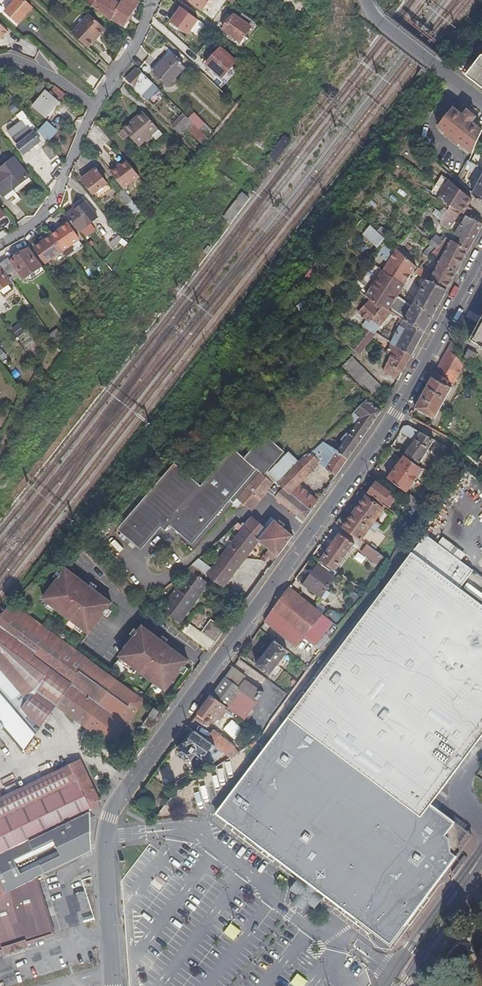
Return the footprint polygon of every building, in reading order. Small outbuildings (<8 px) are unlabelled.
[(22,0),(9,0),(3,6),(17,19),(29,6),(22,0)] [(118,0),(93,0),(90,4),(109,19),(111,16),(123,25),(139,0),(122,0),(121,2),(118,0)] [(204,9),(210,0),(192,0),(204,9)] [(200,17),(182,5),(172,20),(190,32),(200,17)] [(243,9),(240,14),(253,23),(256,18),(243,9)] [(243,37),(253,23),(240,14),(236,11),(226,26),(231,29),(229,32),(234,36),(236,33),(243,37)] [(73,32),(88,48),(99,37),(98,35),(105,28),(91,14),(73,32)] [(157,19),(152,24),(177,47),(181,43),(157,19)] [(10,32),(0,22),(0,41),(10,32)] [(210,60),(225,74),(239,58),(223,44),(210,60)] [(186,65),(181,61),(173,53),(156,71),(168,83),(186,65)] [(469,71),(481,81),(481,55),(469,71)] [(136,67),(127,77),(142,91),(151,81),(136,67)] [(30,86),(35,91),(41,85),(36,80),(30,86)] [(155,84),(151,81),(142,91),(146,95),(155,84)] [(61,99),(65,94),(55,86),(51,91),(61,99)] [(57,99),(43,88),(31,104),(44,115),(57,99)] [(473,154),(481,135),(481,129),(474,123),(478,118),(469,111),(465,116),(455,108),(439,128),(473,154)] [(128,132),(138,144),(152,133),(157,138),(163,133),(142,109),(123,126),(128,132)] [(175,124),(182,130),(188,123),(193,117),(192,116),(186,111),(175,124)] [(193,117),(203,127),(208,121),(197,111),(192,116),(193,117)] [(203,127),(193,117),(188,123),(200,134),(205,128),(203,127)] [(48,121),(38,131),(49,142),(59,131),(48,121)] [(128,132),(123,126),(119,129),(124,135),(128,132)] [(17,144),(24,152),(39,139),(39,138),(41,136),(37,131),(35,133),(33,130),(17,144)] [(40,150),(49,161),(57,155),(48,143),(40,150)] [(481,167),(481,151),(479,150),(473,162),(481,167)] [(2,196),(12,191),(10,186),(27,177),(16,156),(0,165),(0,192),(2,196)] [(118,166),(117,164),(110,170),(123,187),(138,174),(126,159),(118,166)] [(469,163),(467,169),(481,177),(481,170),(469,163)] [(82,176),(93,190),(106,181),(95,166),(82,176)] [(467,216),(469,217),(473,210),(469,208),(473,201),(471,199),(451,182),(439,202),(447,206),(447,205),(452,208),(462,213),(463,213),(467,216)] [(132,197),(123,187),(116,192),(125,203),(132,197)] [(75,208),(74,208),(66,214),(80,231),(98,216),(85,200),(75,208)] [(451,231),(462,213),(452,208),(442,224),(443,224),(443,225),(442,226),(451,231)] [(481,229),(481,224),(479,222),(469,217),(467,216),(456,236),(463,239),(460,245),(470,251),(478,237),(481,229)] [(440,229),(442,226),(443,225),(443,224),(442,224),(430,217),(428,222),(440,229)] [(49,232),(61,247),(78,235),(66,219),(49,232)] [(369,226),(365,231),(372,237),(376,233),(369,226)] [(40,238),(33,243),(45,259),(52,254),(57,261),(66,254),(61,247),(49,232),(44,236),(41,233),(38,235),(40,238)] [(110,243),(117,251),(127,242),(120,235),(110,243)] [(445,239),(443,237),(440,239),(437,236),(429,243),(432,245),(424,253),(428,257),(431,253),(445,239)] [(420,266),(417,269),(415,274),(420,276),(428,280),(449,290),(457,275),(470,251),(460,245),(446,237),(445,239),(431,253),(438,259),(448,243),(450,244),(434,274),(420,266)] [(415,267),(386,241),(375,253),(386,261),(362,297),(366,301),(367,301),(380,307),(381,306),(392,312),(406,320),(426,331),(436,314),(449,290),(428,280),(413,307),(395,297),(415,267)] [(6,269),(15,262),(24,273),(40,262),(27,244),(11,256),(9,253),(0,259),(0,261),(6,269)] [(304,280),(308,283),(326,261),(322,257),(304,280)] [(10,278),(0,264),(0,285),(10,278)] [(358,315),(370,322),(366,327),(414,354),(419,345),(426,331),(406,320),(404,323),(403,322),(394,338),(377,331),(392,312),(381,306),(380,307),(367,301),(366,301),(358,315)] [(19,323),(12,329),(18,338),(26,332),(19,323)] [(473,341),(481,345),(481,325),(473,341)] [(400,380),(414,354),(366,327),(351,345),(361,352),(375,337),(386,345),(387,344),(391,346),(387,354),(392,357),(384,371),(400,380)] [(466,365),(458,361),(464,353),(453,341),(434,375),(416,408),(436,419),(453,388),(444,383),(446,380),(455,384),(466,365)] [(466,354),(467,355),(475,360),(479,353),(470,348),(466,354)] [(344,365),(372,394),(381,386),(354,356),(344,365)] [(355,426),(354,425),(347,435),(349,436),(346,441),(343,445),(329,437),(325,441),(338,447),(349,458),(354,450),(365,435),(373,423),(382,410),(369,399),(357,411),(363,416),(355,426)] [(405,455),(419,466),(435,440),(408,425),(405,426),(401,432),(415,440),(405,455)] [(337,437),(342,432),(338,428),(333,433),(337,437)] [(273,484),(275,482),(266,474),(285,451),(265,434),(244,459),(234,449),(199,486),(173,462),(114,526),(136,547),(156,526),(160,530),(166,524),(186,543),(226,501),(230,505),(236,499),(249,512),(273,484)] [(300,482),(322,459),(338,474),(349,458),(338,447),(325,441),(320,446),(314,451),(307,455),(280,482),(313,509),(320,499),(300,482)] [(446,479),(462,457),(456,452),(447,462),(449,463),(440,474),(446,479)] [(407,492),(422,471),(423,469),(419,466),(405,455),(388,478),(407,492)] [(423,469),(422,471),(424,475),(433,482),(437,478),(424,469),(423,469)] [(302,508),(300,510),(308,517),(313,509),(280,482),(278,479),(275,482),(273,484),(302,508)] [(369,492),(382,503),(390,493),(377,482),(369,492)] [(430,491),(433,494),(439,487),(439,486),(438,485),(437,485),(435,485),(430,491)] [(369,529),(375,521),(383,509),(367,496),(344,527),(361,540),(369,529)] [(406,504),(409,506),(416,512),(423,504),(412,496),(406,504)] [(406,504),(397,497),(395,500),(406,510),(409,506),(406,504)] [(246,527),(259,539),(279,556),(294,535),(277,520),(268,530),(254,518),(246,527)] [(192,562),(225,586),(259,539),(246,527),(215,569),(198,557),(192,562)] [(321,559),(335,570),(355,543),(340,533),(321,559)] [(235,785),(226,797),(223,800),(225,820),(232,825),(300,877),(306,882),(295,895),(301,899),(307,904),(317,892),(323,896),(370,932),(376,928),(374,932),(404,929),(407,925),(429,895),(459,855),(454,825),(430,806),(481,738),(481,607),(459,589),(472,573),(424,537),(235,785)] [(367,545),(379,554),(382,549),(375,544),(374,545),(370,542),(367,545)] [(367,545),(362,552),(374,561),(379,554),(367,545)] [(359,553),(355,558),(363,564),(367,558),(359,553)] [(335,579),(319,566),(303,585),(327,604),(334,596),(326,590),(335,579)] [(208,583),(191,568),(161,604),(179,618),(208,583)] [(255,568),(237,594),(246,601),(265,575),(255,568)] [(41,600),(89,633),(111,602),(63,569),(41,600)] [(311,635),(328,617),(290,587),(275,607),(265,621),(296,646),(307,631),(311,635)] [(27,746),(59,703),(115,743),(146,700),(11,603),(0,617),(0,715),(27,746)] [(211,618),(203,629),(217,641),(226,629),(211,618)] [(182,629),(188,634),(195,625),(191,622),(189,620),(182,629)] [(195,625),(188,634),(210,651),(216,642),(195,625)] [(121,657),(168,690),(189,660),(142,626),(121,657)] [(256,664),(268,674),(287,650),(275,640),(256,664)] [(237,685),(244,677),(231,668),(225,677),(237,685)] [(244,718),(263,690),(244,677),(237,685),(225,677),(224,678),(212,694),(230,707),(244,718)] [(216,725),(230,707),(212,694),(199,713),(216,725)] [(165,713),(155,707),(144,722),(153,729),(165,713)] [(214,759),(224,754),(196,731),(186,745),(184,744),(181,748),(182,752),(190,757),(194,756),(200,748),(214,759)] [(0,796),(0,893),(35,877),(94,850),(92,809),(97,804),(93,795),(95,795),(86,775),(84,776),(77,761),(0,796)] [(226,797),(235,785),(232,782),(223,795),(226,797)] [(215,812),(225,820),(223,800),(215,812)] [(300,877),(232,825),(229,829),(296,881),(300,877)] [(454,825),(459,855),(472,838),(454,825)] [(37,882),(35,877),(0,893),(0,949),(2,948),(4,953),(28,945),(26,940),(53,932),(40,892),(37,882)] [(289,890),(295,895),(306,882),(300,877),(289,890)] [(47,889),(44,879),(37,882),(40,892),(47,889)] [(173,893),(155,879),(151,885),(169,899),(173,893)] [(317,892),(307,904),(313,909),(320,900),(323,896),(317,892)] [(301,899),(295,895),(291,901),(303,911),(307,904),(301,899)] [(433,899),(429,895),(407,925),(411,928),(433,899)] [(255,910),(237,896),(232,901),(250,915),(255,910)] [(370,932),(323,896),(320,900),(365,934),(370,932)] [(390,948),(404,929),(374,932),(373,934),(390,948)] [(298,952),(317,966),(321,961),(303,947),(298,952)]
